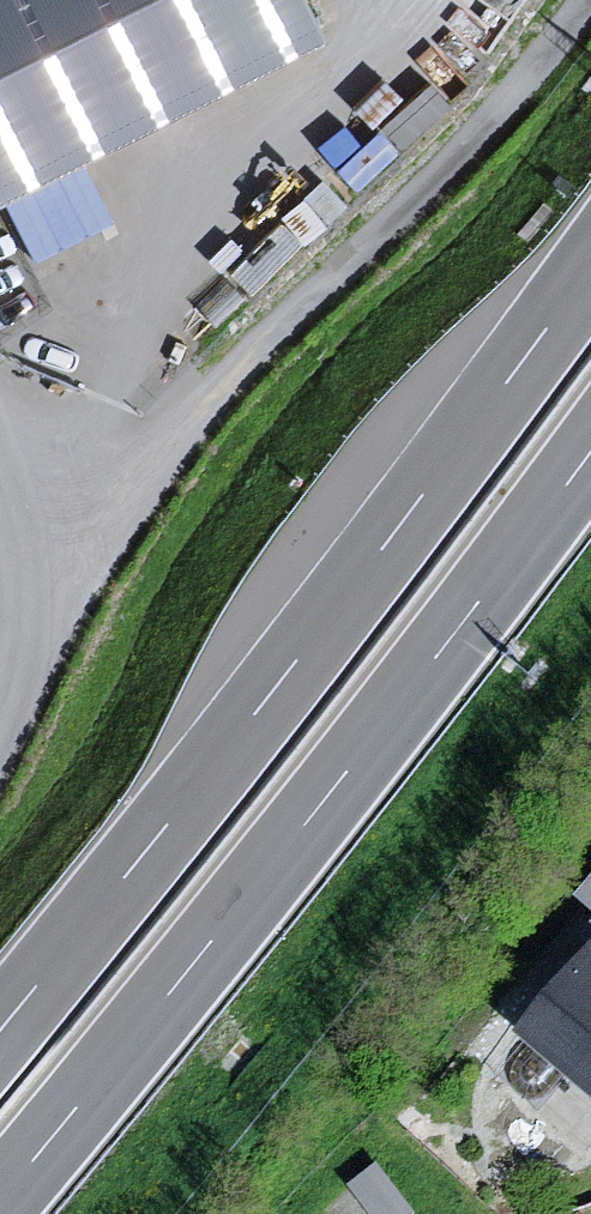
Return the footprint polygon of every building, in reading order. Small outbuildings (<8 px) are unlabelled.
[(5,195),(316,42),(295,0),(0,0),(0,186),(5,195)] [(524,1047),(590,1102),(590,967),(524,1047)] [(375,1166),(351,1184),(373,1213),(404,1213),(408,1211),(375,1166)]
